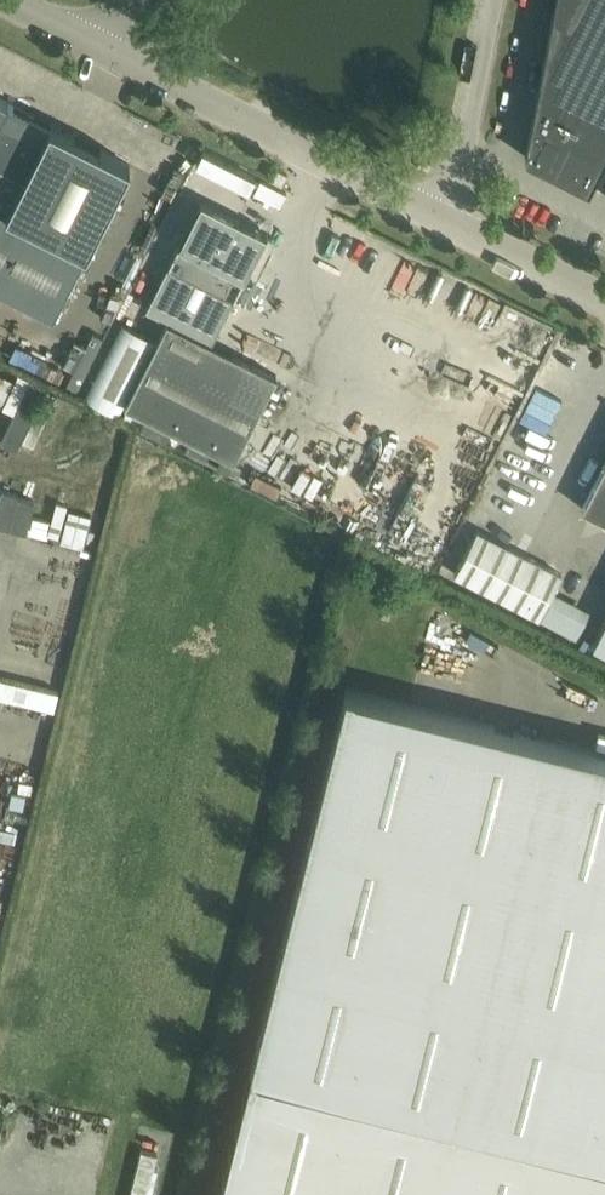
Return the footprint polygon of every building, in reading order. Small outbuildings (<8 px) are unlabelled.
[(526,157),(589,189),(604,157),(604,0),(556,0),(526,157)] [(89,244),(130,164),(48,122),(3,100),(0,98),(0,289),(53,315),(89,244)] [(267,233),(202,200),(181,240),(146,309),(168,320),(125,405),(234,460),(277,375),(212,342),(247,273),(267,233)] [(122,322),(84,397),(119,414),(156,339),(122,322)] [(582,508),(604,520),(604,463),(582,508)] [(28,532),(36,501),(18,497),(19,493),(2,489),(0,497),(0,525),(28,532)] [(454,572),(539,616),(563,570),(478,526),(454,572)] [(592,643),(604,650),(604,618),(592,643)] [(218,1194),(604,1194),(604,753),(345,688),(218,1194)] [(158,1153),(142,1149),(130,1194),(147,1194),(158,1153)]
